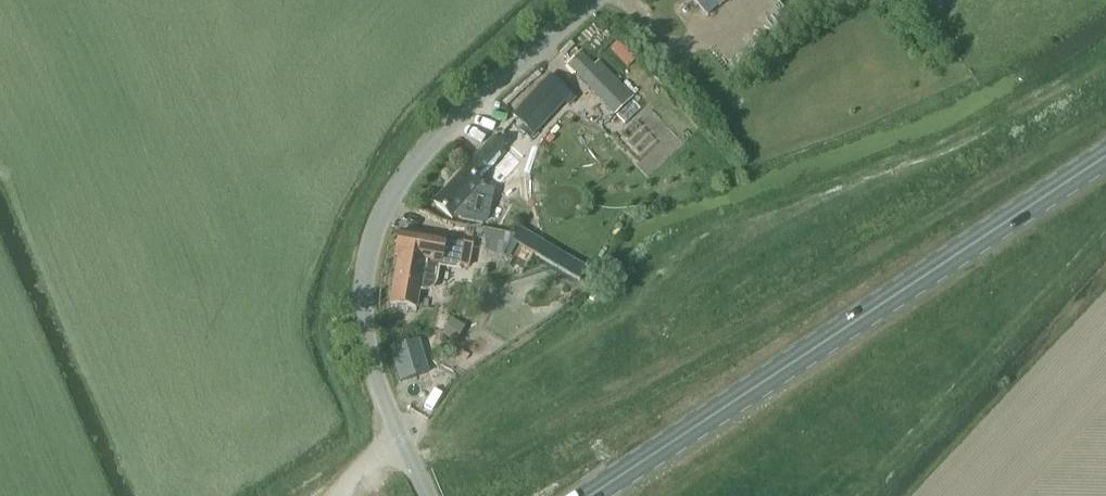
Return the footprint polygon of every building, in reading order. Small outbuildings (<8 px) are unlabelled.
[(719,9),(729,0),(711,0),(719,9)] [(778,24),(795,15),(786,0),(764,0),(778,24)] [(580,51),(567,65),(614,114),(633,96),(598,61),(594,65),(580,51)] [(570,95),(549,75),(513,115),(534,134),(570,95)] [(626,128),(640,143),(652,132),(638,117),(626,128)] [(500,184),(515,168),(487,144),(433,202),(452,218),(470,199),(478,207),(492,193),(490,191),(498,182),(500,184)] [(459,265),(469,267),(473,245),(445,240),(399,232),(395,255),(399,256),(391,301),(416,305),(418,291),(425,292),(428,292),(431,291),(433,289),(435,287),(436,284),(438,272),(439,270),(440,268),(442,268),(445,268),(453,270),(455,269),(457,268),(458,267),(459,265)] [(545,242),(537,254),(580,280),(588,267),(545,242)] [(450,319),(442,334),(456,342),(464,327),(450,319)] [(390,348),(400,381),(427,373),(417,340),(390,348)]
